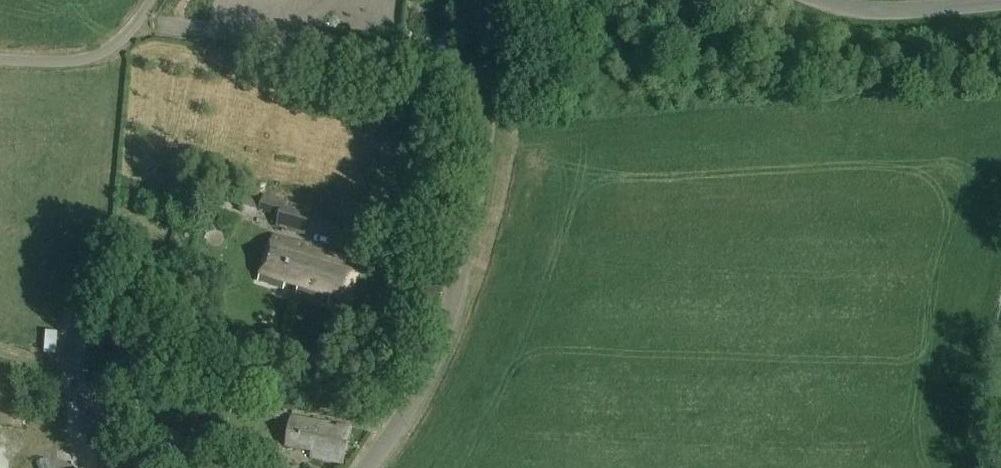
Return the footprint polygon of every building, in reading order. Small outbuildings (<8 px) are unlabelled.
[(228,201),(243,206),(245,198),(230,194),(228,201)] [(264,197),(259,212),(274,216),(279,202),(264,197)] [(275,228),(306,237),(313,215),(282,206),(275,228)] [(333,297),(339,299),(349,302),(360,271),(350,268),(352,261),(338,256),(338,257),(334,256),(335,254),(274,238),(259,282),(285,290),(287,284),(299,288),(297,294),(330,305),(333,297)] [(351,428),(291,418),(286,446),(313,452),(311,457),(343,464),(351,428)]
